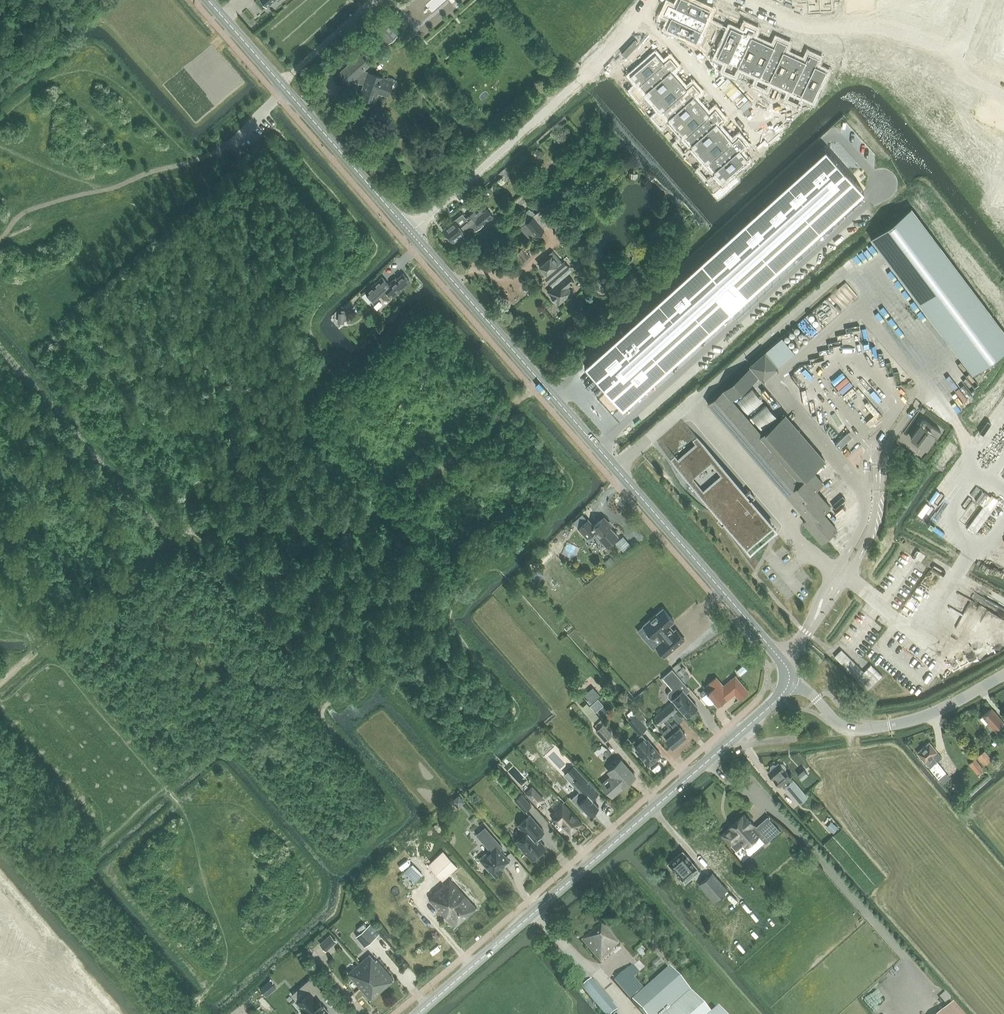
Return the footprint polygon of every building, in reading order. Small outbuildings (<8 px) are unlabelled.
[(666,8),(710,29),(713,24),(706,21),(711,10),(691,0),(678,0),(675,7),(668,3),(666,8)] [(809,11),(821,11),(820,0),(808,0),(809,11)] [(821,11),(833,10),(832,0),(820,0),(821,11)] [(666,8),(663,13),(671,17),(666,28),(696,42),(701,31),(708,34),(710,29),(666,8)] [(994,18),(1003,22),(1003,11),(998,8),(994,18)] [(990,28),(1003,34),(1003,22),(994,18),(990,28)] [(375,27),(388,43),(398,35),(384,19),(375,27)] [(730,26),(716,57),(727,62),(724,68),(729,71),(749,26),(744,24),(741,31),(730,26)] [(749,26),(729,71),(734,73),(737,67),(748,72),(762,41),(751,36),(755,28),(749,26)] [(986,38),(1003,45),(1003,34),(990,28),(986,38)] [(982,49),(1002,56),(1003,51),(1003,45),(986,38),(982,49)] [(762,41),(748,72),(759,77),(757,83),(762,86),(782,41),(777,39),(774,46),(762,41)] [(782,41),(762,86),(767,88),(770,81),(781,87),(782,83),(795,56),(784,51),(787,43),(782,41)] [(982,49),(978,59),(998,66),(1002,56),(982,49)] [(654,51),(628,73),(636,82),(631,87),(634,91),(672,59),(668,55),(662,60),(654,51)] [(795,56),(782,83),(793,89),(791,95),(796,97),(816,53),(811,51),(808,58),(796,53),(795,56)] [(816,53),(796,97),(801,100),(804,93),(815,98),(829,68),(818,63),(821,55),(816,53)] [(361,54),(339,74),(348,84),(355,77),(359,81),(365,83),(361,96),(373,101),(377,89),(388,93),(390,88),(391,88),(392,88),(393,88),(394,87),(395,87),(396,86),(396,85),(397,84),(397,83),(397,82),(397,81),(396,80),(395,79),(395,78),(394,78),(388,76),(387,79),(364,70),(363,69),(369,64),(361,54)] [(672,59),(634,91),(638,95),(644,91),(652,100),(677,78),(669,69),(675,63),(672,59)] [(832,83),(835,77),(829,75),(827,80),(832,83)] [(677,78),(652,100),(660,109),(654,114),(658,118),(695,86),(691,82),(685,87),(677,78)] [(695,86),(658,118),(662,123),(667,118),(675,127),(701,105),(693,96),(699,90),(695,86)] [(701,105),(675,127),(683,137),(678,141),(681,145),(718,113),(715,109),(709,114),(701,105)] [(718,113),(681,145),(685,150),(690,145),(699,154),(724,132),(716,123),(722,118),(718,113)] [(724,132),(699,154),(707,164),(701,168),(705,172),(742,140),(738,136),(732,141),(724,132)] [(742,140),(705,172),(709,177),(714,172),(722,181),(748,159),(739,150),(746,145),(742,140)] [(537,148),(534,154),(539,157),(543,152),(537,148)] [(825,148),(584,365),(585,365),(587,363),(624,405),(622,406),(622,407),(863,190),(825,148)] [(620,152),(625,158),(629,154),(624,149),(620,152)] [(993,168),(1003,173),(1003,161),(997,158),(993,168)] [(988,177),(1003,185),(1003,173),(993,168),(988,177)] [(983,187),(1002,196),(1003,192),(1003,185),(988,177),(983,187)] [(983,187),(978,197),(997,206),(1002,196),(983,187)] [(870,237),(973,373),(1003,350),(1003,331),(911,207),(870,237)] [(476,230),(493,216),(489,212),(486,215),(483,212),(481,211),(479,211),(476,213),(474,211),(466,217),(462,213),(454,219),(443,229),(453,242),(472,226),(476,230)] [(533,217),(525,223),(535,235),(543,229),(550,223),(540,211),(533,217)] [(638,238),(633,240),(634,246),(639,247),(642,243),(641,241),(638,238)] [(548,259),(539,266),(547,275),(546,276),(554,286),(547,291),(558,304),(572,292),(568,286),(573,281),(567,274),(572,270),(564,262),(563,263),(553,251),(546,257),(547,259),(548,259)] [(385,289),(379,295),(382,298),(384,299),(387,300),(389,300),(391,299),(393,298),(411,281),(404,273),(398,279),(396,277),(394,279),(390,283),(389,282),(388,284),(389,285),(385,289)] [(389,285),(388,284),(383,279),(380,282),(379,281),(375,284),(376,285),(373,288),(372,287),(368,290),(369,291),(367,294),(373,300),(385,289),(389,285)] [(339,314),(338,324),(344,325),(344,322),(346,322),(347,314),(339,314)] [(765,352),(749,366),(750,367),(759,378),(762,381),(778,368),(765,352)] [(750,367),(723,391),(732,402),(749,387),(759,378),(750,367)] [(761,401),(751,389),(737,400),(748,413),(761,401)] [(723,391),(708,404),(733,433),(806,518),(808,519),(804,523),(822,543),(827,539),(835,532),(837,530),(822,513),(829,507),(814,490),(821,484),(812,472),(801,481),(760,434),(732,402),(723,391)] [(776,418),(765,406),(751,417),(762,430),(776,418)] [(784,414),(760,434),(801,481),(812,472),(824,461),(784,414)] [(938,437),(942,432),(923,419),(919,424),(921,425),(911,439),(927,451),(937,437),(938,437)] [(847,433),(835,443),(839,448),(851,437),(847,433)] [(672,459),(671,460),(747,548),(773,525),(752,501),(756,498),(750,492),(747,495),(697,437),(696,438),(693,440),(693,441),(698,447),(680,462),(675,456),(674,457),(672,459)] [(589,519),(579,528),(587,537),(594,531),(606,545),(618,535),(616,533),(603,518),(594,526),(589,519)] [(553,545),(558,550),(561,547),(557,542),(553,545)] [(610,556),(604,562),(608,567),(614,561),(610,556)] [(663,608),(643,625),(654,638),(657,635),(662,641),(656,646),(665,656),(685,639),(676,629),(673,631),(668,626),(674,621),(663,608)] [(679,664),(674,668),(682,677),(687,673),(679,664)] [(683,691),(688,687),(672,669),(664,676),(672,686),(673,685),(675,686),(672,689),(668,692),(668,696),(671,700),(672,700),(687,716),(689,714),(691,714),(695,711),(695,709),(697,707),(690,699),(690,700),(687,697),(688,696),(683,691)] [(707,693),(702,697),(706,702),(707,703),(708,704),(709,704),(710,704),(711,704),(712,704),(713,704),(714,704),(714,703),(715,702),(717,705),(723,700),(725,702),(735,694),(739,699),(749,691),(735,676),(724,685),(717,676),(707,684),(711,689),(707,692),(707,693)] [(568,690),(575,698),(579,695),(572,687),(568,690)] [(593,687),(584,694),(591,702),(599,695),(593,687)] [(597,698),(590,705),(596,712),(603,705),(597,698)] [(587,703),(582,707),(594,721),(599,717),(587,703)] [(654,717),(660,724),(664,722),(669,728),(663,734),(667,739),(666,739),(672,746),(686,735),(680,728),(679,728),(675,723),(672,726),(667,719),(677,710),(672,703),(654,717)] [(603,706),(597,711),(602,716),(607,711),(603,706)] [(637,706),(633,709),(637,714),(641,711),(637,706)] [(983,715),(995,728),(999,732),(1003,727),(1003,723),(1003,721),(991,708),(983,715)] [(637,715),(630,720),(641,732),(647,727),(637,715)] [(603,724),(596,730),(605,740),(612,734),(603,724)] [(636,750),(649,765),(661,755),(648,739),(636,750)] [(926,761),(939,778),(947,772),(937,761),(942,757),(930,742),(918,752),(925,761),(926,761)] [(607,748),(602,745),(596,750),(599,754),(602,751),(603,753),(607,757),(612,753),(607,748)] [(983,751),(976,757),(982,766),(990,760),(983,751)] [(974,758),(967,763),(976,774),(982,769),(974,758)] [(612,774),(604,781),(601,784),(612,796),(631,779),(635,776),(621,760),(609,771),(612,774)] [(771,769),(768,772),(776,781),(779,785),(782,783),(785,786),(791,781),(793,779),(790,776),(784,770),(786,769),(786,767),(782,762),(780,762),(779,763),(778,763),(776,765),(775,764),(773,764),(770,766),(770,768),(771,769)] [(572,766),(567,771),(582,788),(571,798),(583,811),(585,809),(590,814),(591,814),(592,815),(597,810),(596,809),(599,806),(593,800),(596,797),(595,796),(598,793),(572,766)] [(798,774),(802,778),(807,773),(804,769),(798,774)] [(793,779),(791,781),(785,786),(800,803),(808,797),(793,779)] [(532,786),(524,793),(537,806),(544,799),(532,786)] [(574,794),(567,787),(558,794),(565,802),(567,800),(568,800),(574,794)] [(464,800),(460,795),(459,794),(453,799),(458,805),(464,800)] [(521,794),(515,800),(525,811),(531,805),(521,794)] [(557,819),(571,833),(581,823),(569,810),(563,804),(552,813),(557,819)] [(525,833),(516,840),(532,859),(545,847),(537,837),(544,831),(530,815),(518,825),(525,833)] [(742,817),(742,816),(729,827),(730,828),(722,835),(731,844),(738,838),(746,846),(758,835),(751,827),(753,825),(745,815),(742,817)] [(753,825),(751,827),(758,835),(766,843),(780,830),(768,816),(755,827),(753,825)] [(831,822),(827,827),(834,832),(838,827),(831,822)] [(491,830),(485,835),(493,843),(498,839),(491,830)] [(490,870),(495,876),(502,870),(501,869),(505,865),(504,865),(509,861),(495,845),(485,854),(486,855),(479,860),(489,871),(490,870)] [(683,850),(668,864),(683,882),(684,881),(686,883),(700,871),(698,869),(699,869),(683,850)] [(429,864),(442,879),(457,866),(443,851),(429,864)] [(400,866),(414,882),(423,874),(408,858),(400,866)] [(713,901),(727,890),(726,889),(712,872),(698,884),(713,901)] [(429,899),(454,927),(475,908),(449,879),(434,892),(435,893),(429,899)] [(582,941),(601,962),(615,951),(614,950),(620,944),(602,924),(582,941)] [(356,936),(365,946),(376,937),(367,927),(356,936)] [(330,933),(319,943),(326,951),(337,941),(330,933)] [(369,955),(359,964),(375,982),(373,983),(380,991),(393,980),(376,960),(375,962),(369,955)] [(375,982),(359,964),(348,974),(370,1000),(380,991),(373,983),(375,982)] [(615,981),(631,999),(643,989),(634,978),(639,973),(632,966),(615,981)] [(671,968),(633,1001),(644,1013),(711,1013),(671,968)] [(302,1011),(305,1013),(327,1013),(329,1012),(323,1006),(324,1005),(320,1000),(325,995),(311,979),(299,989),(305,996),(297,1003),(303,1009),(302,1011)] [(605,1013),(613,1013),(618,1010),(591,979),(586,984),(582,988),(605,1013)] [(260,988),(264,992),(273,984),(270,980),(260,988)] [(940,998),(945,1004),(951,999),(946,993),(940,998)] [(953,1004),(942,1013),(962,1013),(953,1004)]
